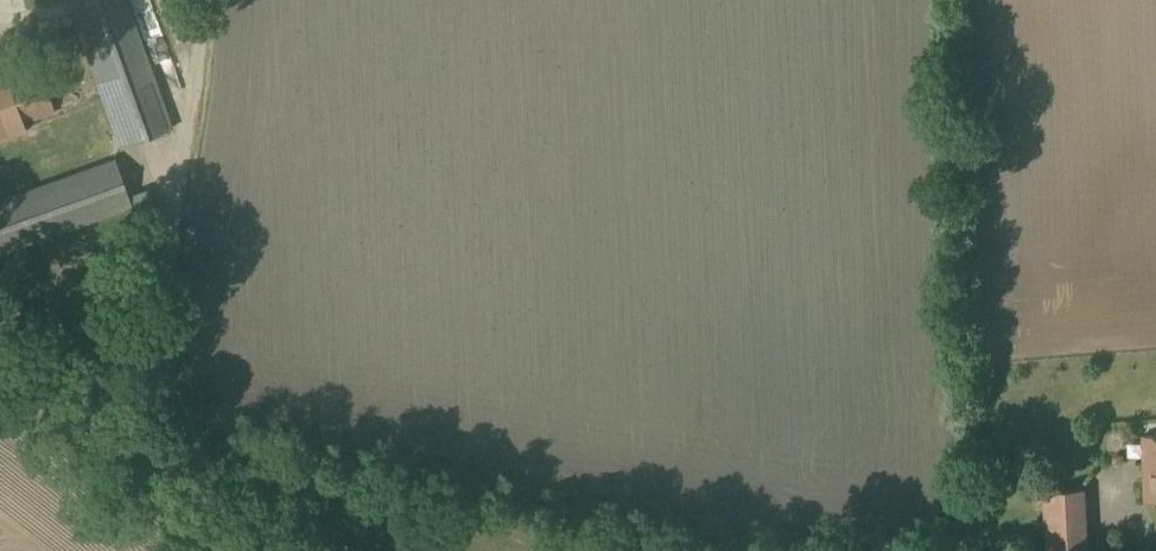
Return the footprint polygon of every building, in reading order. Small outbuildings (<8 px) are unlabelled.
[(174,129),(127,0),(65,0),(119,148),(174,129)] [(6,73),(4,67),(0,69),(0,140),(27,131),(24,125),(53,114),(34,64),(6,73)] [(133,209),(115,159),(0,200),(0,255),(133,209)] [(1142,437),(1145,500),(1155,500),(1155,436),(1142,437)] [(1087,489),(1043,491),(1045,550),(1089,550),(1087,489)]
